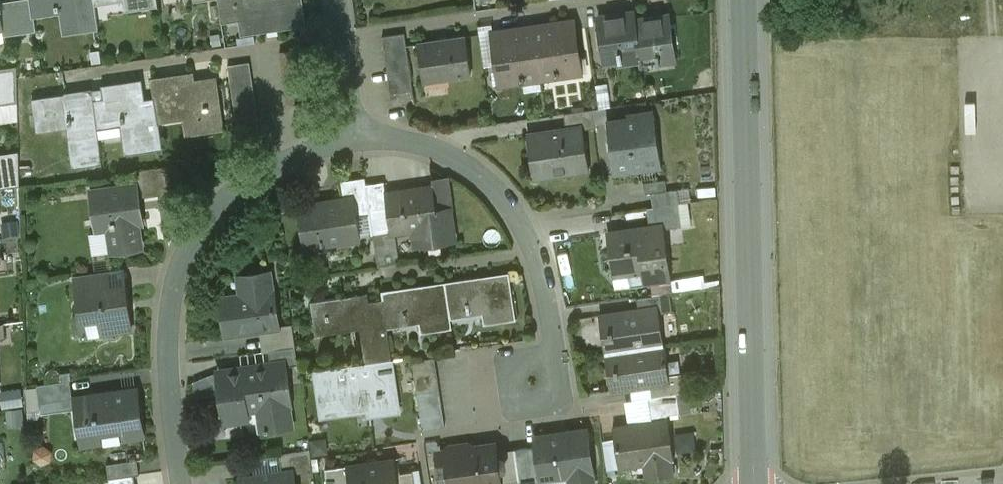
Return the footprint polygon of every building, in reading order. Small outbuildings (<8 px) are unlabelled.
[(0,4),(4,28),(5,34),(37,29),(35,17),(32,0),(31,0),(3,4),(0,4)] [(35,17),(62,13),(65,34),(98,29),(94,0),(32,0),(35,17)] [(125,11),(157,6),(156,0),(123,0),(125,11)] [(221,16),(246,13),(249,32),(298,25),(294,3),(300,2),(300,0),(218,0),(221,16)] [(669,15),(635,20),(634,12),(633,13),(640,58),(639,58),(640,65),(676,60),(669,15)] [(633,13),(598,18),(605,63),(639,58),(640,58),(633,13)] [(573,22),(533,27),(540,79),(580,73),(573,22)] [(533,27),(493,33),(501,85),(540,79),(533,27)] [(405,34),(382,37),(384,49),(406,45),(405,34)] [(465,37),(418,44),(424,82),(471,76),(465,37)] [(406,45),(384,49),(386,60),(408,57),(406,45)] [(408,57),(386,60),(387,71),(410,68),(408,57)] [(250,63),(228,66),(230,77),(251,74),(250,63)] [(0,69),(0,105),(18,103),(17,66),(0,69)] [(410,68),(387,71),(389,83),(412,79),(410,68)] [(216,80),(192,84),(190,74),(152,80),(155,100),(157,116),(187,111),(191,133),(223,129),(216,80)] [(251,74),(230,77),(231,88),(253,85),(251,74)] [(412,79),(389,83),(390,94),(413,91),(412,79)] [(141,82),(104,87),(106,101),(94,102),(97,124),(119,121),(122,123),(124,134),(127,154),(162,149),(157,116),(155,100),(143,102),(141,82)] [(253,85),(231,88),(233,99),(255,96),(253,85)] [(92,91),(32,100),(37,130),(69,125),(73,153),(100,149),(99,138),(97,124),(94,102),(92,91)] [(413,91),(390,94),(392,106),(415,103),(413,91)] [(255,96),(233,99),(235,110),(256,107),(255,96)] [(256,107),(235,110),(236,121),(258,118),(256,107)] [(593,110),(564,114),(567,132),(583,130),(595,128),(593,110)] [(628,119),(607,122),(610,142),(611,142),(615,170),(614,170),(614,172),(634,169),(634,168),(659,164),(659,166),(662,165),(655,121),(642,123),(641,114),(628,116),(628,119)] [(258,118),(236,121),(238,133),(260,130),(258,118)] [(119,121),(97,124),(99,138),(124,134),(122,123),(119,121)] [(551,133),(527,136),(528,139),(526,140),(528,153),(530,152),(532,167),(553,164),(555,174),(589,169),(583,130),(567,132),(551,134),(551,133)] [(0,154),(0,188),(20,185),(19,151),(0,154)] [(169,166),(135,171),(136,183),(138,183),(140,198),(173,193),(169,166)] [(365,178),(341,181),(344,200),(353,199),(355,216),(370,215),(370,211),(367,185),(365,178)] [(666,180),(644,183),(645,194),(651,193),(667,191),(666,180)] [(385,182),(367,185),(370,211),(370,215),(373,235),(391,233),(386,194),(385,182)] [(136,183),(114,186),(115,188),(94,191),(97,209),(98,209),(101,226),(111,224),(115,251),(141,248),(137,222),(140,222),(137,204),(141,203),(140,198),(138,183),(136,183)] [(386,194),(391,233),(415,229),(439,226),(439,224),(433,187),(386,194)] [(667,191),(651,193),(653,207),(679,203),(677,189),(667,191)] [(344,200),(300,206),(305,242),(321,240),(321,245),(359,239),(355,216),(353,199),(344,200)] [(679,203),(653,207),(656,228),(664,227),(664,229),(682,226),(679,203)] [(22,232),(20,220),(6,222),(8,234),(22,232)] [(439,226),(415,229),(418,245),(453,240),(451,223),(439,224),(439,226)] [(656,228),(609,235),(615,273),(642,270),(644,284),(672,280),(664,229),(664,227),(656,228)] [(110,252),(108,229),(94,230),(95,253),(110,252)] [(108,271),(77,275),(80,292),(110,287),(108,271)] [(270,272),(247,275),(250,293),(221,298),(227,335),(260,331),(279,328),(278,326),(270,272)] [(510,280),(481,284),(480,277),(445,282),(446,289),(450,312),(467,310),(468,313),(471,313),(471,309),(482,307),(484,324),(516,319),(510,280)] [(110,287),(80,292),(82,313),(83,313),(90,312),(94,313),(96,316),(98,319),(100,332),(101,332),(132,328),(126,285),(110,287)] [(417,287),(382,291),(383,300),(387,322),(404,319),(404,322),(408,322),(407,318),(418,316),(421,333),(452,328),(450,312),(446,289),(418,293),(417,287)] [(670,293),(637,298),(639,309),(659,306),(660,314),(673,312),(670,293)] [(358,295),(311,302),(314,320),(326,318),(327,320),(328,320),(329,329),(365,324),(370,363),(392,360),(387,322),(383,300),(359,303),(358,295)] [(639,309),(600,315),(606,353),(664,344),(660,314),(659,306),(639,309)] [(94,313),(90,312),(83,313),(82,313),(80,316),(82,336),(84,339),(99,336),(101,332),(100,332),(98,319),(96,316),(94,313)] [(292,324),(278,326),(279,328),(260,331),(263,352),(269,351),(296,347),(292,324)] [(664,344),(606,353),(612,390),(650,385),(670,382),(669,375),(664,344)] [(296,347),(269,351),(271,364),(286,362),(287,366),(298,364),(296,347)] [(435,358),(412,361),(414,373),(437,369),(435,358)] [(370,363),(321,370),(325,397),(339,395),(341,408),(368,404),(370,416),(400,411),(392,360),(370,363)] [(244,370),(243,370),(249,411),(250,411),(265,409),(268,427),(266,428),(266,429),(263,430),(263,432),(293,428),(289,405),(292,405),(287,366),(286,362),(271,364),(264,365),(265,367),(244,370)] [(244,368),(221,371),(228,422),(251,419),(250,411),(249,411),(243,370),(244,370),(244,368)] [(416,384),(438,381),(437,369),(414,373),(416,384)] [(670,382),(650,385),(652,397),(677,393),(678,393),(685,392),(682,373),(669,375),(670,382)] [(71,380),(37,385),(40,404),(73,399),(71,380)] [(438,381),(416,384),(418,396),(440,392),(438,381)] [(2,391),(5,407),(27,403),(23,386),(2,391)] [(137,389),(115,392),(115,390),(114,391),(114,392),(89,396),(89,394),(88,394),(88,396),(79,397),(86,445),(144,436),(137,389)] [(440,392),(418,396),(419,407),(442,404),(440,392)] [(652,397),(648,398),(650,417),(668,415),(680,413),(678,393),(677,393),(652,397)] [(442,404),(419,407),(421,418),(443,415),(442,404)] [(10,407),(11,425),(27,424),(27,406),(10,407)] [(443,415),(421,418),(423,430),(445,427),(443,415)] [(651,423),(633,426),(633,423),(613,426),(619,468),(620,468),(620,464),(649,460),(651,476),(646,477),(646,478),(675,473),(673,460),(675,460),(668,415),(650,417),(651,423)] [(535,438),(536,446),(541,478),(543,478),(571,474),(572,483),(593,483),(591,471),(593,470),(587,430),(535,438)] [(442,451),(447,483),(499,483),(495,452),(494,444),(442,451)] [(515,449),(519,481),(520,483),(544,483),(543,478),(541,478),(536,446),(515,449)] [(515,449),(495,452),(499,483),(519,481),(515,449)] [(311,450),(280,455),(283,472),(283,475),(294,474),(314,471),(311,450)] [(326,468),(328,483),(398,483),(396,472),(394,458),(326,468)] [(138,460),(107,465),(109,480),(140,475),(138,460)] [(396,472),(398,483),(422,483),(420,469),(396,472)] [(239,479),(240,483),(296,483),(294,474),(283,475),(283,472),(239,479)]
